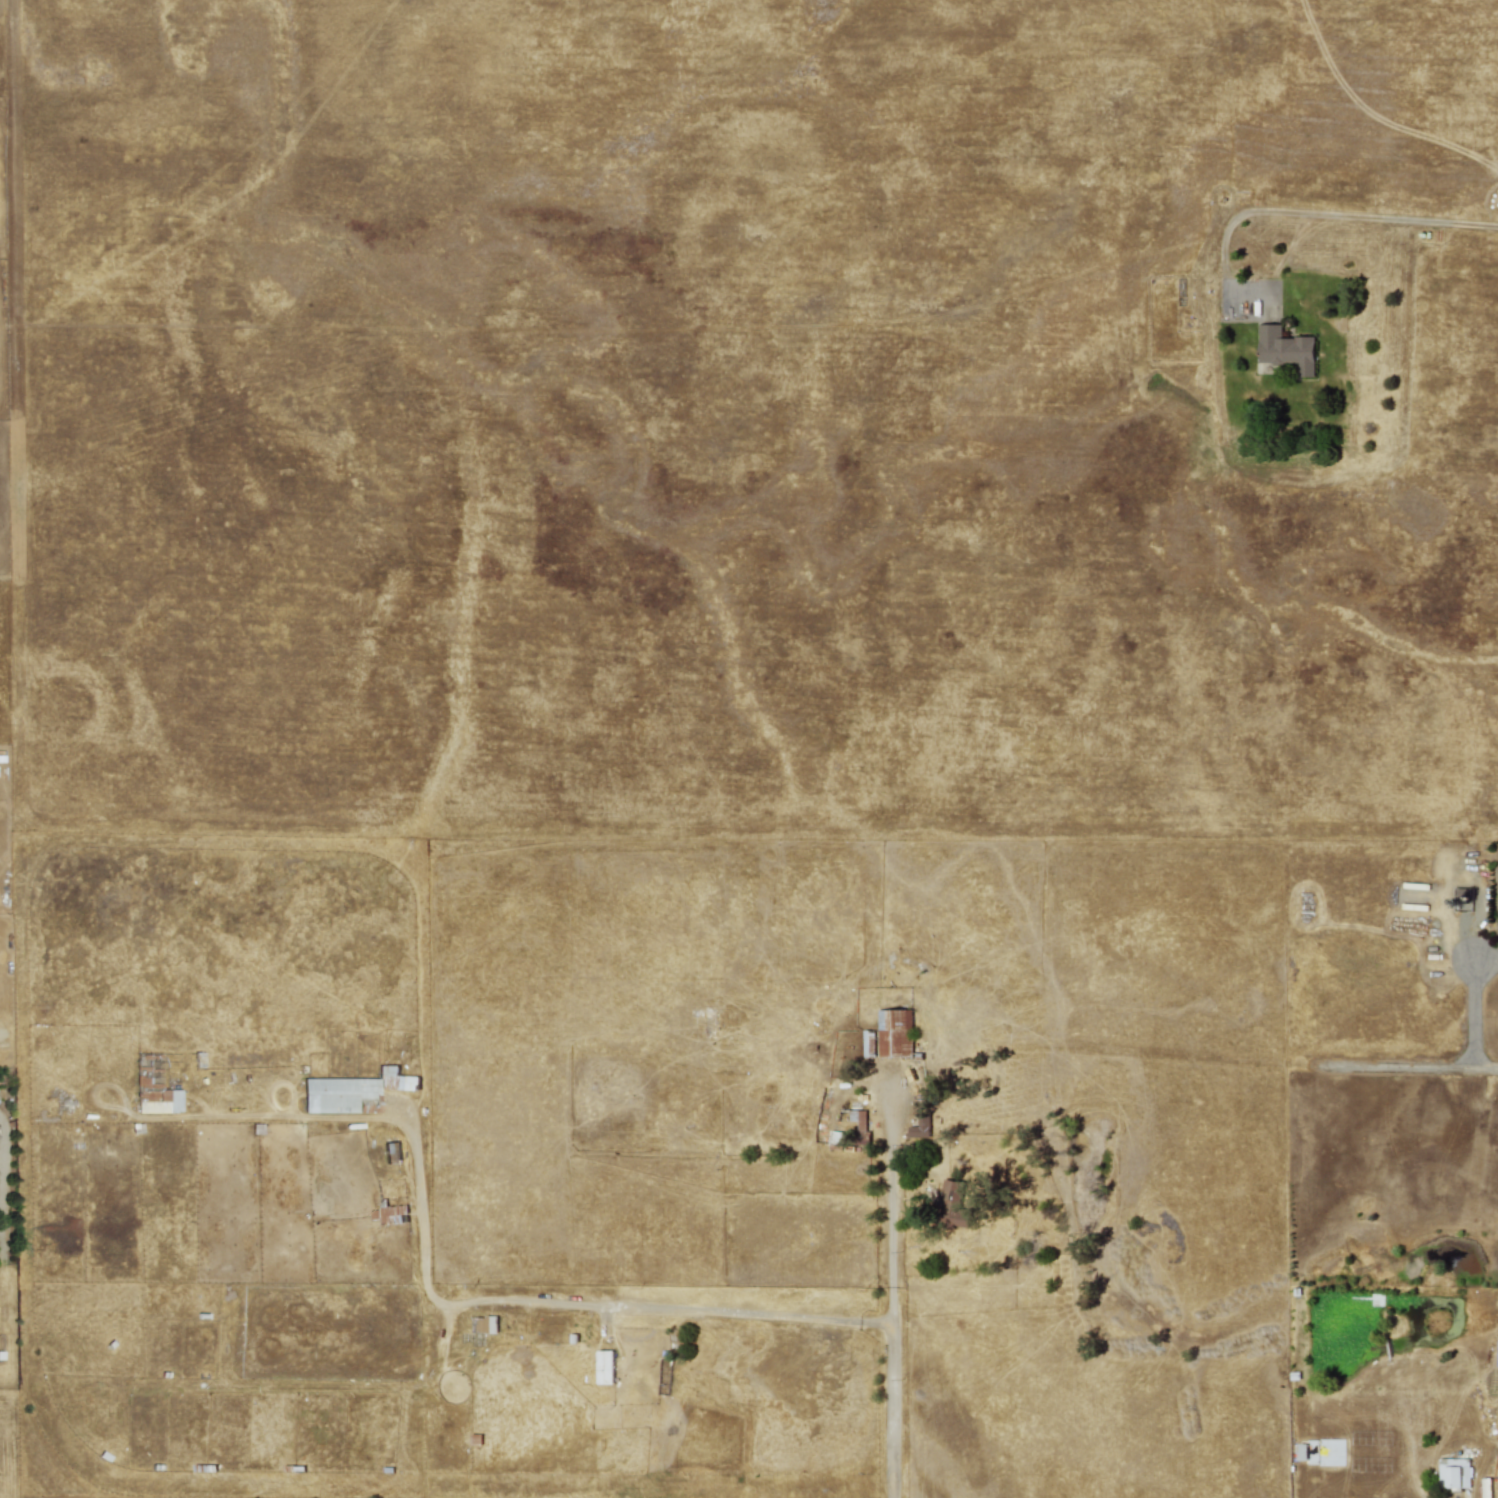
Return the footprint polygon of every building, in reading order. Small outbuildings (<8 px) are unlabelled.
[(1314,338),(1281,338),(1281,324),(1259,324),(1258,363),(1298,364),(1298,377),(1314,377),(1314,338)] [(911,1010),(877,1010),(878,1057),(912,1057),(911,1010)] [(302,1113),(378,1114),(378,1089),(416,1090),(417,1076),(397,1076),(397,1065),(377,1065),(377,1079),(302,1078),(302,1113)] [(180,1090),(158,1090),(157,1081),(137,1082),(137,1113),(180,1113),(180,1090)] [(858,1121),(858,1127),(865,1127),(865,1111),(850,1110),(850,1120),(858,1121)] [(399,1162),(398,1142),(383,1143),(384,1163),(399,1162)] [(963,1182),(944,1179),(937,1224),(967,1229),(970,1211),(959,1210),(963,1182)] [(390,1207),(380,1207),(380,1223),(390,1222),(390,1207)] [(472,1333),(496,1333),(496,1317),(472,1317),(472,1333)] [(612,1384),(612,1351),(596,1351),(596,1384),(612,1384)] [(1468,1487),(1468,1459),(1438,1458),(1438,1487),(1468,1487)]
